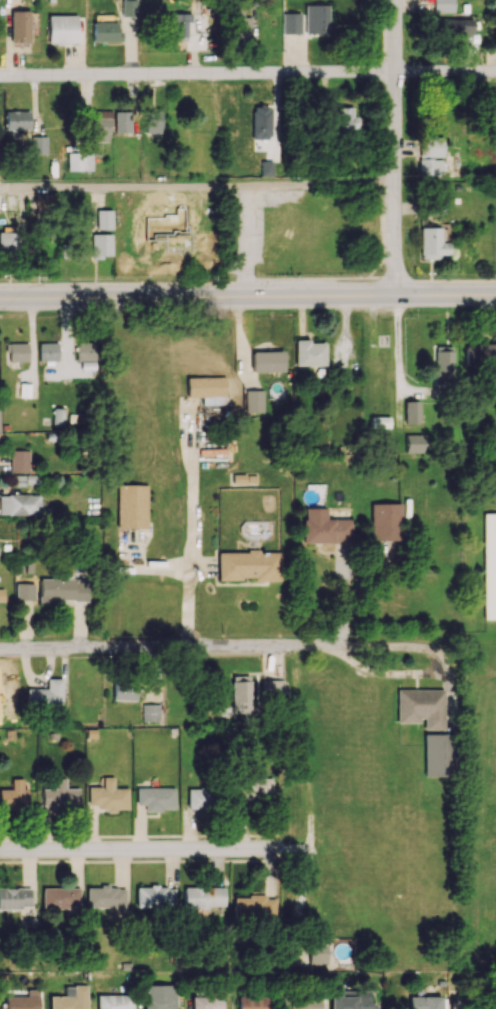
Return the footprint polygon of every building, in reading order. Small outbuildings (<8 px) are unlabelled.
[(136,0),(121,0),(121,16),(136,16),(136,0)] [(454,12),(454,0),(432,0),(432,12),(454,12)] [(305,5),(306,34),(329,34),(329,4),(305,5)] [(232,5),(231,38),(251,38),(251,17),(246,16),(246,6),(232,5)] [(11,43),(30,43),(30,10),(10,11),(11,43)] [(168,13),(169,37),(190,37),(189,12),(168,13)] [(281,13),(282,34),(300,33),(300,13),(281,13)] [(77,43),(76,15),(47,15),(48,44),(77,43)] [(471,40),(471,21),(440,20),(440,39),(471,40)] [(92,42),(121,41),(121,22),(92,22),(92,42)] [(252,138),(271,138),(272,106),(252,106),(252,138)] [(351,128),(350,109),(330,110),(330,129),(351,128)] [(30,129),(29,110),(4,111),(4,130),(30,129)] [(91,142),(109,142),(110,111),(92,110),(91,142)] [(145,133),(160,133),(160,111),(145,112),(145,133)] [(31,136),(31,154),(47,154),(46,136),(31,136)] [(92,170),(92,153),(67,153),(67,171),(92,170)] [(419,175),(438,174),(438,159),(418,159),(419,175)] [(260,175),(272,176),(272,161),(261,161),(260,175)] [(95,229),(111,229),(112,210),(96,210),(95,229)] [(448,254),(449,242),(441,242),(441,228),(420,227),(420,259),(440,259),(440,254),(448,254)] [(0,232),(0,256),(14,256),(15,232),(0,232)] [(111,234),(91,234),(91,257),(111,257),(111,234)] [(294,366),(324,366),(325,341),(295,341),(294,366)] [(76,361),(96,362),(96,342),(76,342),(76,361)] [(28,343),(8,343),(9,362),(28,361),(28,343)] [(57,343),(38,343),(38,360),(58,360),(57,343)] [(465,344),(465,364),(495,364),(495,344),(465,344)] [(434,346),(432,385),(451,386),(453,346),(434,346)] [(251,352),(251,372),(283,371),(283,352),(251,352)] [(186,397),(225,396),(225,377),(186,377),(186,397)] [(419,402),(403,402),(403,423),(419,423),(419,402)] [(64,408),(53,408),(52,425),(63,426),(64,408)] [(388,416),(370,416),(370,428),(388,429),(388,416)] [(422,453),(422,435),(405,434),(405,453),(422,453)] [(10,472),(29,473),(30,450),(11,450),(10,472)] [(147,485),(117,484),(116,528),(146,528),(147,485)] [(40,514),(40,494),(0,495),(0,515),(40,514)] [(400,503),(370,503),(371,542),(401,542),(400,503)] [(302,542),(351,543),(351,519),(325,519),(325,508),(303,508),(302,542)] [(484,514),(484,619),(495,619),(495,514),(484,514)] [(217,551),(217,579),(254,579),(254,581),(280,581),(281,552),(217,551)] [(88,579),(39,578),(39,601),(88,602),(88,579)] [(33,601),(33,583),(16,583),(16,601),(33,601)] [(62,679),(46,679),(46,689),(26,689),(26,710),(62,709),(62,679)] [(283,680),(261,680),(262,698),(284,697),(283,680)] [(136,701),(136,684),(113,684),(112,700),(136,701)] [(443,730),(443,689),(396,690),(397,722),(424,722),(424,730),(443,730)] [(142,721),(160,721),(159,704),(141,704),(142,721)] [(424,734),(423,776),(451,777),(451,735),(424,734)] [(41,788),(40,809),(78,810),(78,788),(65,788),(65,778),(54,777),(54,789),(41,788)] [(87,787),(87,810),(128,810),(128,788),(113,788),(113,777),(102,777),(102,787),(87,787)] [(272,798),(272,777),(239,778),(240,799),(272,798)] [(28,811),(29,789),(23,789),(23,778),(11,778),(10,789),(0,789),(0,810),(28,811)] [(136,805),(144,805),(144,810),(174,810),(174,788),(136,787),(136,805)] [(187,809),(210,808),(209,788),(187,789),(187,809)] [(31,908),(30,887),(0,888),(0,909),(31,908)] [(125,907),(125,887),(86,887),(86,908),(125,907)] [(136,887),(136,909),(174,909),(174,887),(136,887)] [(224,887),(183,887),(183,908),(225,907),(224,887)] [(79,888),(42,888),(42,908),(79,908),(79,888)] [(234,896),(234,918),(275,918),(275,898),(266,898),(266,896),(234,896)] [(326,942),(307,942),(308,964),(327,964),(326,942)] [(176,985),(144,984),(143,1008),(175,1008),(176,985)] [(65,986),(65,996),(49,996),(49,1008),(87,1008),(87,985),(65,986)] [(375,1003),(370,1003),(369,992),(359,992),(359,997),(339,997),(339,985),(330,985),(330,1008),(375,1008),(375,1003)] [(40,989),(27,989),(27,996),(1,996),(0,1008),(39,1008),(40,989)] [(223,989),(211,989),(211,996),(191,997),(191,1008),(223,1008),(223,989)] [(133,994),(97,995),(97,1008),(133,1008),(133,994)] [(268,996),(238,995),(238,1008),(268,1008),(268,996)] [(320,995),(284,997),(284,1008),(320,1008),(320,995)] [(441,996),(408,997),(409,1008),(441,1008),(441,996)]
